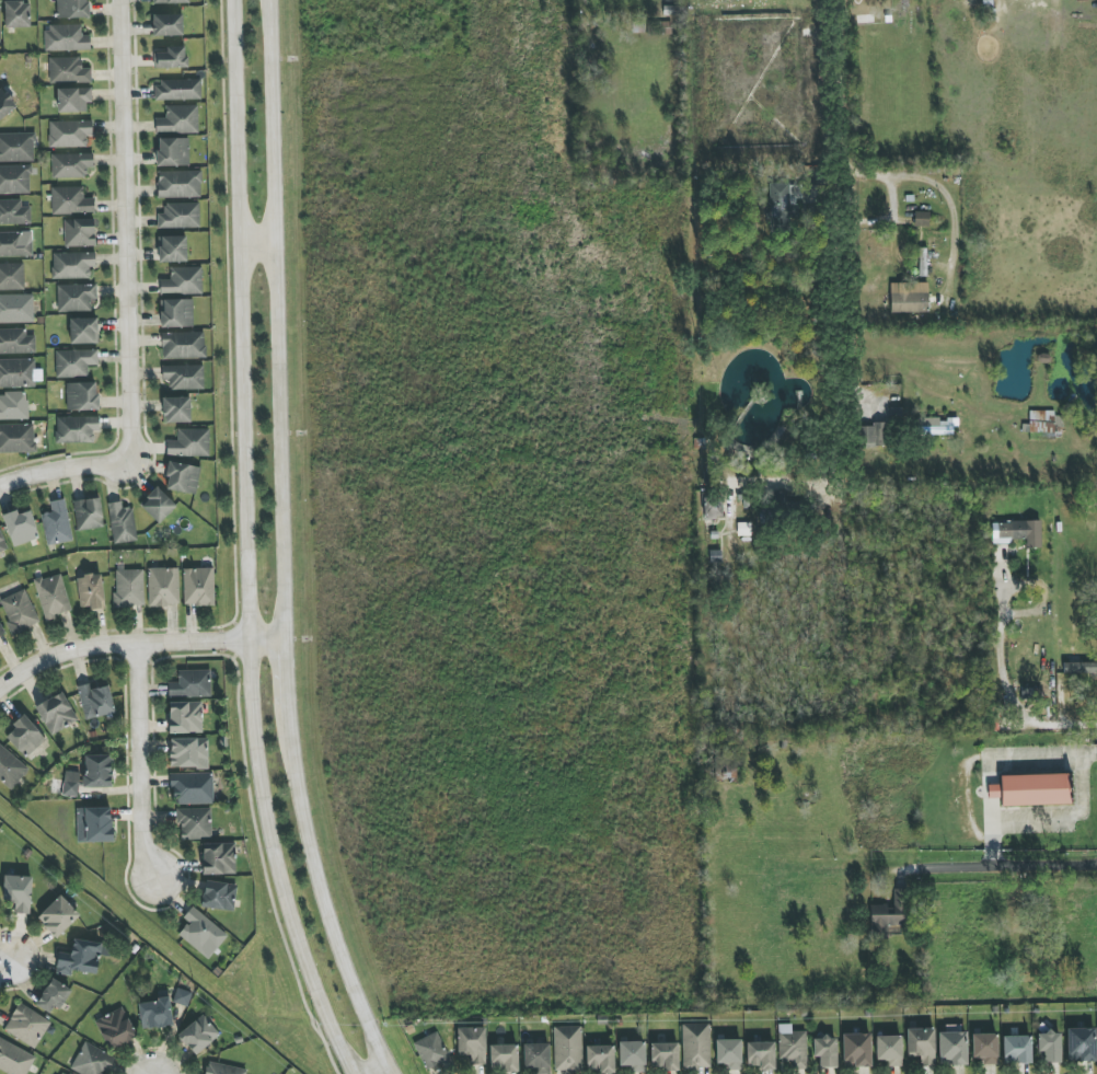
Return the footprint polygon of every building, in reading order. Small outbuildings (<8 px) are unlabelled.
[(87,0),(57,0),(57,19),(88,18),(87,0)] [(31,27),(30,1),(5,2),(5,28),(31,27)] [(153,15),(154,36),(183,36),(182,14),(153,15)] [(81,24),(46,25),(46,51),(90,50),(90,35),(82,35),(81,24)] [(187,46),(166,47),(166,52),(156,53),(156,68),(187,68),(187,46)] [(91,82),(91,68),(81,68),(81,57),(49,58),(50,83),(91,82)] [(154,81),(154,100),(200,100),(200,80),(154,81)] [(5,88),(0,91),(0,120),(17,110),(5,88)] [(57,112),(86,112),(86,103),(92,103),(91,88),(57,88),(57,112)] [(166,106),(166,118),(156,118),(156,132),(198,133),(198,106),(166,106)] [(93,135),(92,121),(49,122),(49,148),(87,147),(87,135),(93,135)] [(34,133),(0,134),(0,162),(34,161),(34,133)] [(189,138),(159,139),(159,150),(156,150),(156,166),(189,166),(189,138)] [(52,178),(85,177),(85,168),(94,168),(93,153),(51,155),(52,178)] [(0,166),(0,194),(31,194),(30,165),(0,166)] [(158,172),(158,198),(201,198),(201,171),(158,172)] [(769,184),(770,233),(794,233),(794,199),(803,199),(802,184),(769,184)] [(52,214),(95,213),(94,198),(84,199),(83,187),(51,187),(52,214)] [(0,200),(0,225),(31,224),(31,207),(21,207),(21,200),(0,200)] [(199,228),(199,203),(165,203),(165,214),(158,214),(158,228),(199,228)] [(914,226),(929,227),(929,212),(915,212),(914,226)] [(95,246),(95,219),(64,220),(65,247),(95,246)] [(32,256),(32,239),(23,239),(23,232),(0,232),(0,257),(32,256)] [(187,262),(186,236),(158,237),(159,263),(187,262)] [(53,280),(90,279),(90,268),(96,268),(95,252),(52,253),(53,280)] [(0,263),(0,290),(25,290),(24,263),(0,263)] [(202,267),(170,267),(170,280),(160,280),(160,294),(202,293),(202,267)] [(891,313),(928,312),(928,282),(890,283),(891,313)] [(96,284),(57,285),(58,312),(91,311),(91,300),(96,300),(96,284)] [(0,295),(0,323),(34,322),(33,294),(0,295)] [(192,299),(160,300),(161,328),(193,327),(192,299)] [(98,318),(70,319),(70,344),(98,343),(98,318)] [(35,353),(35,336),(25,336),(25,329),(0,329),(0,354),(35,353)] [(162,359),(205,358),(205,332),(162,333),(162,359)] [(56,377),(88,377),(88,365),(98,365),(98,350),(55,351),(56,377)] [(35,387),(35,359),(0,360),(0,388),(35,387)] [(204,389),(203,365),(162,366),(162,381),(169,381),(169,390),(204,389)] [(67,411),(98,410),(97,382),(66,383),(67,411)] [(28,419),(27,392),(0,393),(0,420),(28,419)] [(191,423),(190,397),(162,398),(163,423),(191,423)] [(1029,412),(1028,433),(1060,434),(1061,413),(1029,412)] [(99,416),(56,417),(56,443),(94,442),(94,431),(99,431),(99,416)] [(924,419),(925,437),(956,436),(956,418),(924,419)] [(35,452),(34,424),(0,425),(0,453),(35,452)] [(886,424),(860,425),(860,447),(886,447),(886,424)] [(209,429),(176,430),(176,441),(167,441),(167,457),(209,456),(209,429)] [(200,467),(170,462),(165,489),(196,495),(200,467)] [(140,506),(160,524),(177,505),(157,487),(140,506)] [(704,496),(705,519),(721,519),(721,496),(704,496)] [(73,502),(78,532),(105,527),(99,497),(73,502)] [(46,545),(71,542),(67,499),(50,501),(51,513),(43,514),(46,545)] [(109,503),(113,544),(137,541),(133,508),(122,509),(122,502),(109,503)] [(2,515),(13,547),(39,538),(30,511),(19,514),(17,510),(2,515)] [(1040,521),(992,522),(992,542),(1026,541),(1026,549),(1041,548),(1040,521)] [(178,568),(148,569),(149,606),(179,605),(178,568)] [(214,568),(183,569),(184,606),(214,605),(214,568)] [(115,571),(115,607),(144,607),(143,570),(115,571)] [(44,619),(71,612),(61,574),(34,581),(44,619)] [(80,610),(105,608),(102,574),(77,577),(80,610)] [(40,624),(25,589),(0,600),(0,603),(13,635),(40,624)] [(1063,663),(1063,674),(1096,674),(1096,662),(1063,663)] [(210,696),(210,670),(178,671),(178,682),(168,683),(168,697),(210,696)] [(109,686),(91,689),(90,684),(78,686),(84,719),(114,714),(109,686)] [(1021,699),(1043,700),(1043,688),(1021,688),(1021,699)] [(78,721),(62,692),(36,706),(50,735),(78,721)] [(169,733),(201,734),(202,703),(170,702),(169,733)] [(6,738),(26,758),(46,739),(23,715),(12,726),(15,729),(6,738)] [(170,768),(199,767),(199,761),(208,761),(208,738),(170,739),(170,768)] [(0,747),(0,780),(14,789),(29,767),(0,747)] [(84,787),(111,788),(112,756),(85,755),(84,787)] [(80,772),(65,771),(62,796),(78,797),(80,772)] [(213,773),(172,774),(172,805),(214,803),(213,773)] [(1001,806),(1070,805),(1070,774),(1000,776),(1000,785),(988,785),(988,799),(1001,798),(1001,806)] [(77,808),(77,826),(86,826),(86,842),(112,842),(112,808),(77,808)] [(211,839),(211,808),(178,809),(179,839),(211,839)] [(202,844),(203,875),(236,874),(235,843),(202,844)] [(3,901),(15,902),(14,913),(30,914),(32,877),(4,876),(3,901)] [(233,912),(237,886),(204,881),(200,906),(233,912)] [(871,905),(870,940),(885,940),(886,925),(905,926),(906,890),(894,890),(893,906),(871,905)] [(56,938),(80,916),(61,895),(37,917),(56,938)] [(183,918),(188,922),(178,934),(208,959),(228,936),(193,906),(183,918)] [(97,974),(99,955),(107,956),(108,944),(73,939),(71,954),(58,952),(55,974),(72,976),(73,971),(97,974)] [(36,1006),(55,1016),(69,988),(51,978),(36,1006)] [(188,1007),(192,992),(177,988),(172,1002),(188,1007)] [(172,1026),(170,999),(139,1002),(141,1029),(172,1026)] [(38,1047),(50,1019),(17,1004),(5,1033),(38,1047)] [(96,1019),(107,1050),(136,1039),(125,1008),(96,1019)] [(178,1034),(194,1056),(220,1037),(204,1015),(178,1034)] [(710,1068),(710,1024),(681,1025),(682,1068),(710,1068)] [(807,1069),(806,1031),(791,1031),(791,1024),(778,1024),(779,1061),(792,1060),(792,1069),(807,1069)] [(554,1027),(554,1071),(582,1070),(581,1026),(554,1027)] [(457,1028),(457,1056),(471,1056),(471,1065),(485,1064),(485,1027),(457,1028)] [(934,1028),(906,1029),(907,1055),(921,1055),(921,1066),(935,1065),(934,1028)] [(1067,1029),(1067,1062),(1095,1062),(1095,1028),(1067,1029)] [(449,1063),(440,1033),(415,1040),(424,1071),(449,1063)] [(1038,1052),(1044,1052),(1045,1062),(1061,1062),(1060,1033),(1037,1033),(1038,1052)] [(871,1034),(842,1034),(843,1067),(871,1066),(871,1034)] [(972,1034),(972,1058),(983,1058),(983,1064),(998,1064),(998,1034),(972,1034)] [(876,1036),(876,1061),(887,1061),(887,1066),(902,1066),(902,1036),(876,1036)] [(1031,1064),(1031,1036),(1004,1036),(1003,1063),(1031,1064)] [(819,1068),(837,1067),(836,1037),(813,1038),(814,1058),(819,1057),(819,1068)] [(9,1073),(27,1073),(36,1055),(0,1039),(0,1070),(9,1073)] [(716,1064),(725,1064),(725,1070),(741,1070),(741,1040),(716,1040),(716,1064)] [(630,1066),(630,1072),(645,1072),(645,1042),(619,1042),(619,1067),(630,1066)] [(747,1067),(759,1066),(759,1071),(775,1070),(774,1042),(747,1043),(747,1067)] [(82,1043),(71,1072),(78,1073),(102,1073),(103,1070),(110,1072),(116,1056),(82,1043)] [(549,1043),(523,1044),(524,1071),(534,1071),(534,1073),(550,1073),(549,1043)] [(678,1043),(650,1044),(650,1067),(665,1066),(665,1071),(679,1071),(678,1043)] [(517,1045),(489,1045),(490,1071),(518,1070),(517,1045)] [(598,1073),(615,1073),(614,1046),(586,1046),(587,1070),(598,1070),(598,1073)] [(247,1070),(206,1061),(203,1073),(246,1073),(247,1070)]
